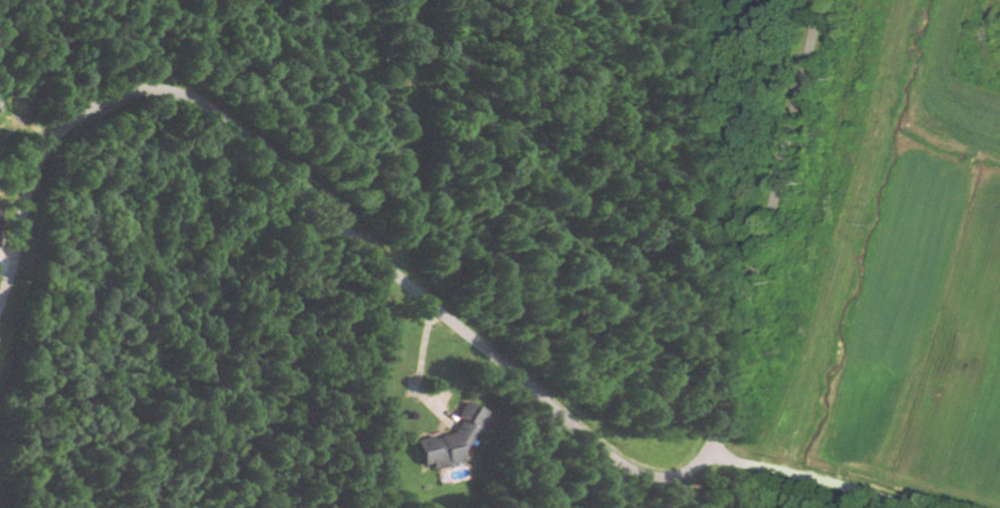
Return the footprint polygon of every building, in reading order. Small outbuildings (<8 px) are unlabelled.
[(467,459),(465,453),(475,432),(485,429),(489,421),(485,409),(467,400),(460,415),(461,420),(455,432),(440,437),(443,444),(424,450),(428,464),(431,464),(439,467),(467,459)]
